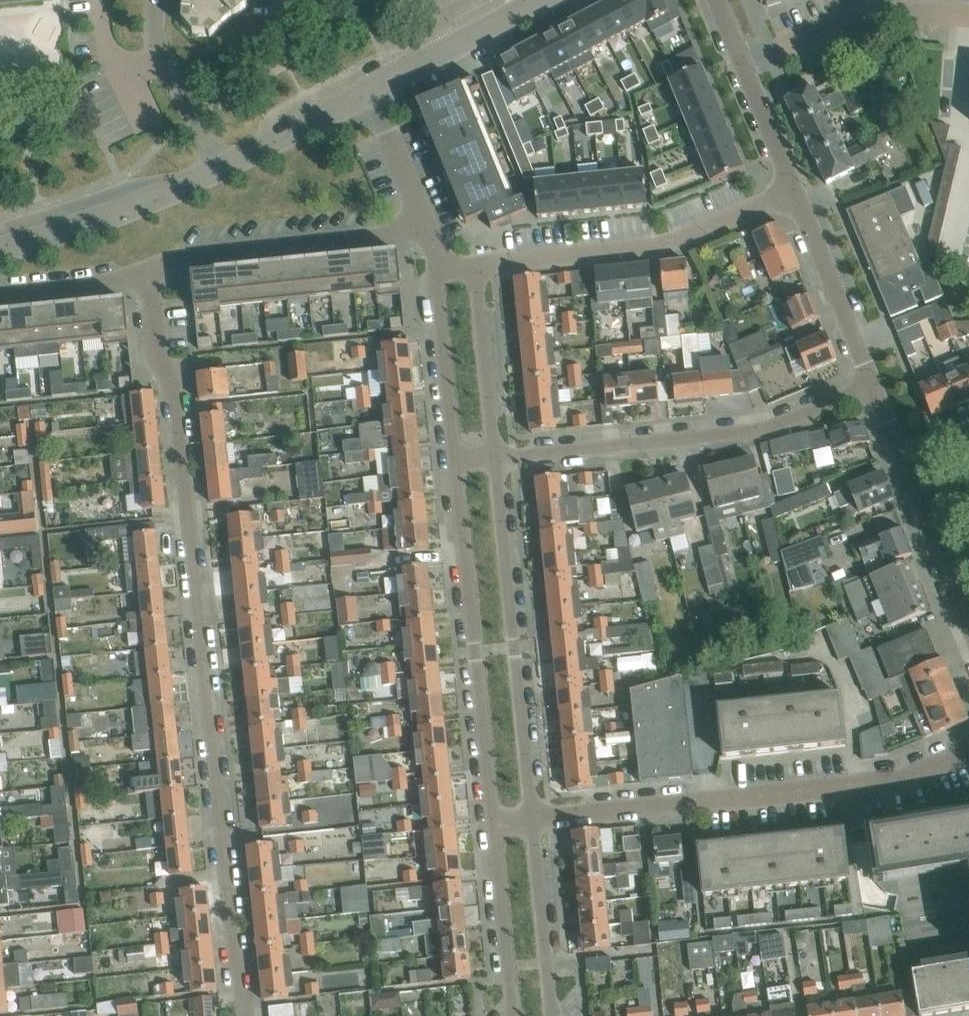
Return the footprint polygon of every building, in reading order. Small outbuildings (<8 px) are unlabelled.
[(192,2),(184,1),(182,22),(193,34),(207,35),(210,38),(232,18),(236,18),(246,9),(247,0),(193,0),(192,2)] [(628,32),(611,0),(592,10),(609,42),(628,32)] [(635,0),(612,0),(611,0),(628,32),(646,22),(647,22),(635,0)] [(661,0),(635,0),(647,22),(646,22),(652,33),(672,22),(661,0)] [(609,42),(592,10),(573,20),(590,52),(591,52),(609,42)] [(590,52),(573,20),(554,31),(575,71),(595,60),(591,52),(590,52)] [(575,71),(554,31),(535,41),(551,72),(551,73),(555,81),(575,71)] [(551,72),(535,41),(516,51),(532,82),(533,82),(551,73),(551,72)] [(532,82),(516,51),(496,61),(503,76),(517,101),(538,90),(533,82),(532,82)] [(680,68),(675,57),(668,61),(673,71),(680,68)] [(673,71),(668,61),(660,65),(666,75),(673,71)] [(824,84),(844,74),(839,64),(819,73),(824,84)] [(710,88),(701,67),(668,81),(677,102),(710,88)] [(495,79),(493,72),(482,76),(484,84),(495,79)] [(640,84),(634,73),(627,77),(633,88),(640,84)] [(503,76),(496,80),(498,86),(501,93),(504,100),(507,107),(517,101),(503,76)] [(633,88),(627,77),(620,81),(626,91),(633,88)] [(522,199),(515,201),(471,92),(480,89),(476,78),(416,103),(466,224),(485,216),(491,228),(528,213),(522,199)] [(496,80),(495,79),(484,84),(487,91),(498,86),(496,80)] [(826,112),(845,102),(859,95),(852,82),(839,88),(840,91),(820,100),(813,85),(784,99),(798,126),(826,112)] [(490,97),(501,93),(498,86),(487,91),(490,97)] [(718,108),(710,88),(677,102),(685,122),(718,108)] [(504,100),(501,93),(490,97),(493,104),(504,100)] [(865,107),(859,95),(845,102),(851,114),(865,107)] [(605,109),(599,99),(592,103),(598,113),(605,109)] [(507,107),(504,100),(493,104),(496,111),(507,107)] [(598,113),(592,103),(585,106),(590,117),(598,113)] [(638,109),(641,116),(652,112),(649,104),(638,109)] [(507,107),(496,111),(499,118),(510,113),(507,107)] [(726,128),(718,108),(685,122),(693,142),(726,128)] [(840,141),(826,113),(826,112),(798,126),(812,155),(840,141)] [(501,125),(512,120),(510,113),(499,118),(501,125)] [(566,128),(561,117),(554,120),(558,131),(566,128)] [(504,132),(515,127),(512,120),(501,125),(504,132)] [(623,120),(615,121),(617,133),(625,132),(623,120)] [(950,126),(929,121),(937,142),(946,144),(950,126)] [(603,134),(602,122),(594,123),(595,135),(603,134)] [(595,135),(594,123),(586,124),(587,136),(595,135)] [(657,134),(653,126),(642,131),(645,138),(657,134)] [(507,139),(518,134),(515,127),(504,132),(507,139)] [(569,136),(566,128),(558,131),(554,133),(558,140),(569,136)] [(735,148),(726,128),(693,142),(702,162),(735,148)] [(510,146),(521,141),(518,134),(507,139),(510,146)] [(660,141),(657,134),(645,138),(648,146),(660,141)] [(846,152),(840,141),(812,155),(827,184),(855,170),(854,169),(886,153),(878,136),(846,152)] [(541,138),(530,143),(535,154),(546,149),(541,138)] [(524,148),(523,146),(521,141),(510,146),(513,152),(513,153),(524,148)] [(946,144),(937,142),(946,163),(957,165),(961,147),(946,144)] [(535,154),(530,143),(523,146),(524,148),(527,155),(527,157),(535,154)] [(527,155),(524,148),(513,153),(515,159),(516,159),(527,155)] [(743,169),(735,148),(702,162),(710,182),(743,169)] [(529,162),(527,157),(527,155),(516,159),(518,166),(529,162)] [(532,169),(529,162),(518,166),(521,173),(532,169)] [(535,176),(532,169),(521,173),(524,180),(535,176)] [(664,177),(661,169),(650,174),(653,181),(664,177)] [(647,206),(643,170),(621,173),(624,208),(647,206)] [(624,208),(621,173),(599,175),(603,211),(624,208)] [(603,211),(599,175),(578,177),(581,213),(603,211)] [(581,213),(578,177),(556,180),(560,215),(581,213)] [(656,189),(667,184),(664,177),(653,181),(656,189)] [(560,215),(556,180),(534,182),(538,218),(560,215)] [(879,280),(876,282),(890,318),(917,306),(912,293),(919,290),(925,303),(943,296),(929,260),(920,263),(901,217),(915,211),(905,186),(850,209),(879,280)] [(780,223),(776,224),(752,234),(762,257),(789,246),(780,223)] [(799,270),(789,246),(762,257),(772,281),(799,270)] [(925,250),(925,251),(927,257),(935,259),(936,253),(925,250)] [(747,263),(742,251),(731,255),(736,267),(747,263)] [(397,252),(386,253),(374,255),(378,297),(402,294),(397,252)] [(378,297),(374,255),(351,257),(355,293),(376,291),(376,297),(378,297)] [(355,293),(351,257),(328,259),(332,295),(355,293)] [(332,295),(328,259),(305,262),(309,298),(332,295)] [(689,289),(685,260),(660,263),(663,292),(689,289)] [(309,298),(305,262),(283,264),(287,300),(309,298)] [(752,277),(747,263),(736,267),(742,281),(752,277)] [(287,300),(283,264),(260,266),(264,303),(287,300)] [(653,303),(649,264),(621,267),(624,301),(625,312),(642,310),(652,309),(653,328),(639,329),(640,340),(659,338),(668,337),(666,316),(664,303),(663,301),(653,303)] [(264,303),(260,266),(237,269),(241,305),(264,303)] [(624,301),(621,267),(582,271),(585,296),(591,295),(592,312),(609,310),(609,303),(624,301)] [(237,269),(218,271),(215,271),(219,313),(221,313),(220,307),(241,305),(237,269)] [(215,271),(191,274),(195,316),(219,313),(215,271)] [(585,296),(582,271),(558,274),(559,286),(571,284),(573,297),(585,296)] [(548,301),(546,275),(515,278),(518,304),(548,301)] [(808,295),(805,287),(779,298),(792,330),(819,319),(809,295),(808,295)] [(945,299),(929,306),(938,328),(946,325),(954,322),(945,299)] [(129,343),(125,300),(101,303),(105,339),(103,339),(104,345),(129,343)] [(551,325),(548,301),(518,304),(520,330),(544,327),(544,326),(551,325)] [(105,339),(101,303),(78,305),(82,341),(103,339),(105,339)] [(56,307),(60,344),(82,341),(78,305),(56,307)] [(60,344),(56,307),(33,310),(37,346),(38,356),(61,354),(60,344)] [(14,349),(37,346),(33,310),(10,312),(14,349)] [(14,349),(10,312),(0,313),(0,350),(14,349)] [(919,324),(914,312),(892,321),(897,333),(919,324)] [(561,314),(562,325),(576,323),(575,313),(561,314)] [(678,315),(666,316),(668,337),(682,335),(693,334),(692,324),(679,325),(678,315)] [(390,318),(391,330),(405,328),(404,317),(390,318)] [(367,322),(368,332),(381,331),(380,321),(367,322)] [(954,322),(946,325),(952,338),(960,335),(961,339),(968,335),(968,322),(954,322)] [(577,335),(576,323),(562,325),(563,336),(577,335)] [(347,324),(335,326),(336,335),(348,334),(347,324)] [(925,337),(919,324),(897,333),(907,358),(916,354),(912,343),(925,337)] [(952,338),(946,325),(938,328),(944,342),(952,338)] [(336,335),(335,326),(322,327),(323,337),(336,335)] [(546,339),(544,327),(520,330),(523,356),(554,352),(552,338),(546,339)] [(291,340),(303,339),(302,329),(289,330),(291,340)] [(278,341),(291,340),(289,330),(277,332),(278,341)] [(611,344),(611,345),(625,343),(630,342),(628,330),(614,331),(615,343),(611,344)] [(768,347),(762,332),(728,346),(734,361),(768,347)] [(696,333),(693,334),(682,335),(684,348),(686,375),(672,377),(675,401),(677,401),(677,405),(690,403),(690,399),(703,398),(701,374),(696,333)] [(245,345),(258,343),(257,334),(244,335),(245,345)] [(825,334),(786,350),(791,364),(789,365),(795,378),(807,372),(836,360),(825,334)] [(233,346),(245,345),(244,335),(232,336),(233,346)] [(684,348),(682,335),(668,337),(659,338),(660,339),(661,350),(684,348)] [(199,350),(213,348),(212,337),(198,339),(199,350)] [(352,349),(353,360),(366,358),(364,339),(347,341),(349,350),(352,349)] [(660,339),(630,342),(625,343),(626,355),(649,352),(651,353),(651,359),(662,358),(661,350),(660,339)] [(410,368),(407,342),(381,345),(376,346),(379,371),(410,368)] [(626,355),(625,343),(611,345),(595,347),(596,365),(613,363),(612,356),(626,355)] [(761,388),(753,369),(752,366),(783,353),(780,344),(769,349),(768,347),(734,361),(736,364),(748,393),(761,388)] [(556,369),(554,354),(554,352),(523,356),(526,381),(550,379),(550,378),(556,377),(556,369)] [(307,380),(304,354),(304,353),(288,355),(291,381),(307,380)] [(963,368),(959,357),(937,366),(941,377),(953,406),(968,400),(968,382),(963,368)] [(265,363),(266,376),(267,382),(252,384),(253,395),(278,392),(275,362),(265,363)] [(748,393),(736,364),(729,364),(729,362),(713,364),(713,373),(701,374),(703,398),(748,393)] [(567,367),(568,378),(582,377),(580,366),(567,367)] [(413,394),(410,368),(379,371),(381,387),(386,386),(387,397),(413,394)] [(227,371),(197,374),(200,401),(230,397),(227,371)] [(659,403),(657,383),(656,373),(629,376),(633,406),(659,403)] [(591,376),(582,377),(568,378),(569,389),(582,387),(582,388),(592,387),(591,376)] [(633,406),(629,376),(602,379),(605,400),(605,403),(600,403),(603,425),(613,424),(612,408),(633,406)] [(134,388),(133,377),(119,378),(120,389),(134,388)] [(953,406),(941,377),(919,387),(931,416),(953,406)] [(551,391),(550,379),(526,381),(528,407),(559,404),(558,391),(551,391)] [(97,391),(110,390),(109,380),(96,382),(97,391)] [(76,384),(64,385),(65,395),(77,394),(76,384)] [(51,386),(52,396),(65,395),(64,385),(51,386)] [(370,398),(369,387),(355,388),(356,400),(370,398)] [(31,389),(19,390),(20,400),(32,398),(31,389)] [(6,391),(7,401),(20,400),(19,390),(6,391)] [(156,422),(153,393),(121,396),(124,426),(134,424),(156,422)] [(415,420),(413,394),(387,397),(388,407),(383,408),(384,423),(415,420)] [(371,409),(370,398),(356,400),(357,410),(371,409)] [(234,402),(222,404),(213,405),(214,415),(223,415),(236,413),(234,402)] [(562,429),(559,404),(528,407),(531,433),(562,429)] [(30,420),(29,406),(22,407),(23,421),(30,420)] [(226,443),(223,415),(214,415),(202,416),(205,445),(226,443)] [(573,429),(587,427),(586,416),(572,417),(573,429)] [(418,446),(415,420),(384,423),(367,425),(368,441),(362,441),(364,452),(376,451),(383,450),(389,446),(393,446),(393,448),(418,446)] [(159,450),(156,422),(134,424),(137,452),(159,450)] [(831,450),(870,441),(862,422),(809,434),(809,432),(789,435),(782,438),(774,440),(760,444),(762,454),(831,448),(831,450)] [(46,433),(45,423),(35,424),(36,434),(46,433)] [(27,435),(26,425),(16,426),(17,436),(27,435)] [(47,444),(46,433),(36,434),(37,445),(47,444)] [(28,447),(27,435),(17,436),(19,448),(28,447)] [(346,454),(350,453),(364,452),(362,441),(345,443),(346,454)] [(229,471),(226,443),(205,445),(208,474),(229,471)] [(421,472),(418,446),(393,448),(393,451),(387,451),(390,475),(421,472)] [(29,465),(28,450),(14,452),(16,466),(29,465)] [(159,450),(137,452),(124,454),(127,482),(129,482),(162,478),(159,450)] [(364,452),(350,453),(346,454),(347,464),(377,461),(376,451),(364,452)] [(276,454),(247,457),(248,469),(255,469),(277,467),(276,454)] [(753,458),(728,464),(739,504),(763,498),(766,507),(776,504),(769,474),(758,477),(753,458)] [(297,464),(300,488),(323,486),(320,461),(297,464)] [(39,463),(42,491),(52,490),(49,462),(39,463)] [(739,504),(728,464),(704,470),(714,510),(739,504)] [(242,499),(240,482),(240,480),(256,479),(255,469),(248,469),(229,471),(208,474),(211,502),(242,499)] [(588,499),(594,498),(610,496),(607,471),(578,474),(580,485),(592,484),(593,491),(588,492),(588,499)] [(421,474),(421,472),(390,475),(378,476),(380,493),(347,496),(348,506),(367,504),(381,503),(381,502),(392,500),(398,500),(423,497),(422,486),(426,485),(425,474),(421,474)] [(893,499),(883,473),(849,487),(850,489),(836,494),(842,508),(855,503),(859,512),(893,499)] [(569,501),(567,475),(536,479),(539,505),(569,501)] [(667,485),(657,488),(669,537),(682,534),(679,522),(695,518),(685,475),(666,480),(667,485)] [(165,507),(162,478),(129,482),(131,496),(141,495),(142,510),(165,507)] [(22,483),(23,493),(33,492),(32,482),(22,483)] [(825,484),(814,489),(809,491),(770,507),(773,519),(830,496),(825,484)] [(669,537),(657,488),(647,490),(645,485),(627,490),(637,532),(652,528),(655,541),(669,537)] [(53,501),(52,490),(42,491),(43,502),(53,501)] [(33,492),(23,493),(23,494),(18,494),(20,516),(0,518),(0,534),(37,531),(33,492)] [(426,523),(423,497),(398,500),(399,503),(393,504),(395,527),(426,523)] [(569,501),(539,505),(541,531),(565,528),(565,526),(579,525),(579,526),(583,526),(595,525),(592,499),(569,501)] [(301,514),(299,501),(266,505),(267,514),(270,514),(271,524),(285,522),(285,520),(301,518),(301,514)] [(382,514),(381,503),(367,504),(368,515),(382,514)] [(248,515),(228,517),(231,541),(262,538),(261,534),(262,534),(261,523),(260,523),(259,513),(248,515)] [(725,556),(728,555),(718,517),(706,520),(713,545),(725,591),(733,619),(743,616),(740,604),(738,604),(725,556)] [(770,564),(782,561),(780,553),(771,518),(759,521),(770,564)] [(158,552),(154,523),(86,530),(87,543),(93,543),(133,538),(135,555),(158,552)] [(429,549),(426,523),(395,527),(396,534),(395,534),(396,544),(397,544),(398,552),(429,549)] [(584,537),(598,535),(598,534),(614,532),(613,523),(595,525),(583,526),(584,537)] [(565,528),(541,531),(544,557),(574,554),(572,537),(572,529),(566,530),(565,528)] [(912,555),(902,528),(853,547),(858,560),(862,559),(867,571),(912,555)] [(318,560),(330,559),(331,559),(331,555),(328,532),(315,533),(318,560)] [(778,539),(782,551),(795,546),(791,534),(778,539)] [(840,550),(837,543),(834,535),(824,538),(825,539),(822,540),(821,536),(795,546),(782,551),(782,552),(780,553),(782,561),(783,561),(786,573),(806,565),(828,556),(827,554),(830,553),(830,554),(840,550)] [(32,552),(34,570),(43,569),(41,551),(39,536),(0,540),(0,545),(1,550),(31,547),(32,552)] [(262,538),(231,541),(234,566),(234,569),(247,568),(246,565),(259,563),(264,563),(262,538)] [(725,591),(713,545),(698,549),(710,595),(725,591)] [(274,553),(276,565),(290,564),(289,551),(274,553)] [(370,551),(331,555),(331,559),(330,559),(331,568),(350,565),(372,563),(370,551)] [(161,581),(158,552),(135,555),(136,563),(125,565),(127,585),(161,581)] [(576,569),(574,554),(544,557),(547,583),(571,580),(570,570),(576,569)] [(50,562),(51,573),(61,572),(60,562),(61,562),(60,556),(50,557),(50,562)] [(633,566),(643,605),(658,602),(648,562),(633,566)] [(882,630),(925,613),(915,588),(905,562),(860,580),(859,577),(842,582),(852,608),(871,600),(872,605),(882,630)] [(247,568),(234,569),(237,594),(267,591),(266,576),(260,576),(259,568),(259,567),(259,563),(246,565),(247,568)] [(277,574),(291,573),(290,564),(276,565),(277,574)] [(353,597),(350,565),(331,568),(331,569),(332,578),(335,578),(337,598),(353,597)] [(427,565),(407,568),(396,569),(399,595),(429,591),(427,565)] [(814,585),(806,565),(786,573),(790,591),(814,585)] [(587,567),(588,577),(603,576),(602,566),(587,567)] [(62,583),(61,572),(51,573),(52,584),(62,583)] [(43,584),(42,575),(32,576),(33,585),(43,584)] [(604,587),(603,576),(588,577),(589,589),(604,587)] [(572,591),(571,580),(547,583),(549,609),(580,606),(578,590),(572,591)] [(164,611),(161,581),(127,585),(128,594),(139,593),(141,613),(164,611)] [(45,597),(43,584),(33,585),(35,598),(45,597)] [(71,598),(104,595),(103,589),(77,591),(76,586),(53,588),(54,600),(71,598)] [(267,591),(237,594),(239,619),(240,622),(252,621),(252,617),(265,616),(264,607),(269,606),(267,591)] [(432,617),(429,591),(399,595),(401,619),(407,618),(407,620),(432,617)] [(72,612),(71,598),(54,600),(56,613),(72,612)] [(338,600),(341,625),(359,623),(357,599),(338,600)] [(280,605),(281,615),(295,614),(294,604),(280,605)] [(581,621),(580,606),(549,609),(552,635),(584,632),(582,621),(581,621)] [(167,640),(164,611),(141,613),(126,615),(127,622),(128,632),(143,631),(144,642),(167,640)] [(296,625),(295,614),(281,615),(282,627),(296,625)] [(252,621),(240,622),(242,647),(273,643),(270,619),(265,619),(265,616),(252,617),(252,621)] [(435,644),(432,617),(407,620),(407,622),(401,622),(404,647),(435,644)] [(67,628),(66,618),(56,619),(57,629),(67,628)] [(593,619),(594,630),(608,629),(607,618),(593,619)] [(849,619),(827,628),(831,639),(853,630),(849,619)] [(391,632),(390,621),(376,622),(377,634),(391,632)] [(80,638),(128,632),(127,622),(79,628),(80,638)] [(649,626),(624,629),(625,638),(650,635),(649,626)] [(625,638),(624,629),(624,627),(608,629),(594,630),(595,642),(625,638)] [(68,639),(67,628),(57,629),(58,640),(68,639)] [(594,630),(584,632),(552,635),(555,661),(586,658),(584,642),(595,642),(594,630)] [(853,630),(831,639),(836,650),(858,641),(853,630)] [(892,680),(898,677),(937,661),(937,660),(934,661),(922,633),(925,632),(924,630),(877,649),(890,680),(890,681),(892,680)] [(20,637),(23,657),(53,654),(50,633),(20,637)] [(170,669),(167,640),(144,642),(147,671),(170,669)] [(329,656),(337,656),(337,640),(329,640),(329,656)] [(858,641),(836,650),(840,661),(850,657),(862,652),(858,641)] [(273,643),(242,647),(245,671),(245,675),(258,674),(257,670),(270,669),(269,660),(274,659),(273,643)] [(438,670),(435,644),(404,647),(406,671),(412,670),(413,672),(438,670)] [(855,668),(877,659),(872,648),(862,652),(850,657),(855,668)] [(285,658),(286,668),(301,666),(299,656),(285,658)] [(69,657),(60,658),(61,668),(69,667),(69,657)] [(588,683),(586,658),(555,661),(557,687),(582,684),(582,683),(588,683)] [(898,677),(903,688),(913,684),(923,709),(957,695),(947,671),(949,670),(944,658),(937,661),(898,677)] [(877,659),(855,668),(859,679),(881,670),(877,659)] [(55,683),(52,660),(40,662),(43,684),(55,683)] [(331,663),(333,690),(345,690),(343,662),(331,663)] [(380,665),(381,674),(395,673),(394,663),(380,665)] [(0,667),(0,675),(11,674),(10,666),(0,667)] [(310,667),(301,668),(301,666),(286,668),(288,679),(289,679),(302,677),(311,676),(310,667)] [(173,698),(170,669),(147,671),(150,701),(173,698)] [(258,674),(245,675),(248,699),(279,696),(291,695),(289,679),(288,679),(277,680),(276,672),(270,672),(270,669),(257,670),(258,674)] [(440,696),(438,670),(413,672),(413,674),(407,675),(410,699),(440,696)] [(886,681),(881,670),(859,679),(864,690),(866,690),(886,681)] [(613,682),(612,671),(598,672),(599,683),(613,682)] [(396,685),(395,673),(381,674),(382,686),(396,685)] [(73,684),(72,675),(62,676),(63,685),(73,684)] [(636,744),(637,758),(638,767),(640,783),(692,777),(692,774),(689,775),(679,681),(682,680),(682,677),(679,678),(630,691),(633,722),(634,733),(636,744)] [(890,680),(886,681),(866,690),(870,701),(873,700),(881,697),(896,690),(892,680),(890,681),(890,680)] [(615,692),(613,682),(599,683),(601,694),(615,692)] [(56,700),(55,683),(43,684),(16,687),(18,704),(43,701),(56,700)] [(74,696),(73,684),(63,685),(64,697),(74,696)] [(583,696),(582,684),(557,687),(560,713),(591,710),(590,695),(583,696)] [(839,694),(814,697),(819,746),(845,743),(839,694)] [(967,721),(957,695),(923,709),(913,713),(916,720),(923,738),(967,721)] [(279,696),(248,699),(250,724),(251,727),(263,726),(263,722),(276,721),(281,721),(279,696)] [(443,722),(440,696),(410,699),(412,723),(418,723),(418,724),(443,722)] [(819,746),(814,697),(766,702),(772,751),(819,746)] [(879,727),(880,727),(891,722),(881,697),(873,700),(879,727)] [(176,728),(173,698),(150,701),(151,707),(133,709),(135,732),(176,728)] [(57,701),(56,700),(43,701),(45,719),(41,720),(42,730),(49,730),(58,729),(55,701),(57,701)] [(772,751),(766,702),(717,707),(723,756),(772,751)] [(291,711),(292,720),(306,718),(305,709),(291,711)] [(593,727),(591,710),(560,713),(563,739),(588,736),(587,727),(593,727)] [(400,716),(370,719),(371,730),(387,728),(401,727),(400,716)] [(306,718),(292,720),(294,732),(307,731),(306,718)] [(263,726),(251,727),(253,752),(284,749),(281,724),(276,725),(276,721),(263,722),(263,726)] [(446,748),(443,722),(418,724),(418,727),(413,727),(415,751),(446,748)] [(634,733),(633,722),(604,725),(604,736),(634,733)] [(402,738),(401,727),(387,728),(388,739),(402,738)] [(888,754),(880,727),(879,727),(862,734),(860,734),(863,759),(875,758),(874,756),(888,754)] [(179,757),(176,728),(135,732),(135,736),(132,736),(133,753),(156,750),(157,759),(179,757)] [(59,729),(58,729),(49,730),(50,741),(60,740),(59,729)] [(79,741),(78,731),(68,732),(69,742),(79,741)] [(589,749),(588,736),(563,739),(565,765),(596,762),(595,748),(589,749)] [(81,752),(79,741),(69,742),(71,754),(81,752)] [(62,758),(60,743),(49,745),(51,759),(62,758)] [(637,758),(636,744),(620,745),(621,760),(637,758)] [(449,774),(446,748),(415,751),(417,768),(423,767),(424,776),(449,774)] [(284,749),(253,752),(256,776),(256,780),(267,779),(267,775),(278,774),(281,774),(281,765),(286,764),(284,749)] [(373,755),(353,758),(356,784),(369,782),(375,781),(373,755)] [(183,788),(180,760),(157,762),(159,777),(139,780),(128,781),(130,795),(160,792),(160,790),(183,788)] [(157,762),(137,763),(139,780),(159,777),(157,762)] [(310,762),(297,763),(298,775),(311,773),(310,762)] [(598,778),(596,764),(596,762),(565,765),(568,791),(592,788),(591,779),(598,778)] [(638,767),(622,769),(622,774),(623,785),(640,783),(638,767)] [(405,769),(391,770),(392,779),(406,778),(405,769)] [(311,773),(298,775),(299,785),(312,783),(312,784),(333,782),(332,771),(311,773)] [(267,779),(256,780),(259,804),(290,801),(289,797),(290,797),(288,777),(282,777),(279,778),(278,774),(267,775),(267,779)] [(452,800),(449,774),(424,776),(425,788),(419,789),(420,803),(452,800)] [(623,785),(622,774),(609,775),(610,786),(623,785)] [(65,786),(64,775),(54,776),(55,787),(65,786)] [(408,790),(406,778),(392,779),(394,791),(408,790)] [(68,813),(65,786),(55,787),(51,788),(53,805),(42,806),(43,816),(52,815),(68,813)] [(85,798),(84,788),(74,789),(75,799),(85,798)] [(186,815),(183,788),(160,790),(160,792),(163,818),(186,815)] [(86,809),(85,798),(75,799),(76,810),(86,809)] [(454,825),(452,800),(420,803),(423,829),(429,828),(454,825)] [(290,801),(259,804),(261,829),(281,827),(292,826),(290,801)] [(43,816),(42,806),(42,803),(22,805),(23,818),(43,816)] [(903,914),(913,973),(912,973),(919,1015),(925,1015),(968,1009),(968,810),(864,828),(872,877),(873,877),(873,879),(886,893),(906,897),(903,914)] [(317,823),(316,812),(302,813),(303,824),(317,823)] [(71,843),(68,813),(52,815),(55,845),(71,843)] [(189,845),(186,815),(163,818),(166,847),(189,845)] [(411,821),(397,822),(398,832),(412,831),(411,821)] [(457,852),(454,825),(429,828),(430,832),(423,833),(426,855),(457,852)] [(600,854),(598,830),(572,833),(575,857),(600,854)] [(843,831),(794,836),(799,885),(848,880),(843,831)] [(376,860),(373,835),(362,837),(364,861),(376,860)] [(640,836),(622,838),(624,852),(641,850),(640,836)] [(752,890),(799,885),(794,836),(746,841),(752,890)] [(653,840),(655,856),(648,857),(650,875),(654,879),(670,877),(673,873),(672,863),(683,861),(681,837),(653,840)] [(135,840),(136,849),(152,848),(151,838),(135,840)] [(303,841),(289,842),(290,854),(304,853),(304,849),(303,841)] [(746,841),(697,847),(703,895),(752,890),(746,841)] [(270,844),(267,844),(247,846),(250,872),(280,869),(278,850),(271,851),(270,844)] [(80,846),(81,856),(92,855),(90,845),(80,846)] [(192,874),(189,845),(166,847),(169,876),(192,874)] [(73,871),(72,857),(71,848),(59,849),(61,872),(73,871)] [(460,878),(457,852),(426,855),(429,881),(460,878)] [(616,878),(614,864),(601,865),(600,854),(575,857),(577,881),(603,878),(603,879),(616,878)] [(93,865),(92,855),(81,856),(82,866),(93,865)] [(643,875),(642,862),(614,864),(616,878),(628,876),(643,875)] [(281,882),(280,869),(250,872),(253,898),(275,896),(274,883),(281,882)] [(8,891),(65,886),(67,906),(69,906),(78,905),(79,905),(76,870),(73,871),(61,872),(2,878),(0,878),(0,907),(1,907),(10,907),(8,891)] [(377,885),(397,883),(395,871),(376,874),(377,885)] [(402,872),(404,884),(418,883),(416,871),(402,872)] [(692,871),(681,872),(683,888),(694,886),(692,871)] [(630,889),(628,876),(616,878),(617,890),(630,889)] [(605,902),(603,879),(603,878),(577,881),(579,904),(605,902)] [(293,882),(294,893),(309,892),(308,881),(293,882)] [(463,906),(460,883),(432,885),(435,909),(463,906)] [(366,886),(352,887),(353,894),(355,913),(369,911),(366,886)] [(409,888),(409,890),(410,900),(422,899),(421,887),(409,888)] [(208,914),(206,888),(163,893),(164,904),(175,902),(177,917),(208,914)] [(310,902),(309,892),(294,893),(296,904),(310,902)] [(164,905),(164,904),(163,893),(146,895),(147,907),(164,905)] [(276,904),(275,896),(253,898),(256,924),(285,920),(284,904),(276,904)] [(582,928),(607,926),(605,902),(579,904),(582,928)] [(465,930),(463,906),(435,909),(436,921),(413,923),(413,929),(414,936),(425,935),(465,930)] [(87,932),(84,909),(61,912),(64,935),(87,932)] [(620,912),(621,924),(633,923),(631,911),(620,912)] [(211,939),(208,914),(177,917),(179,929),(170,930),(171,942),(186,940),(187,942),(211,939)] [(383,915),(370,917),(372,940),(375,940),(400,937),(414,936),(413,929),(386,933),(383,915)] [(285,921),(285,920),(256,924),(258,949),(282,947),(282,946),(290,945),(288,921),(285,921)] [(865,920),(841,923),(843,936),(866,934),(865,920)] [(650,945),(648,922),(633,923),(634,936),(633,936),(634,947),(650,945)] [(657,926),(659,942),(690,938),(688,922),(657,926)] [(634,936),(633,923),(621,924),(607,926),(582,928),(584,952),(610,949),(609,938),(633,936),(634,936)] [(468,954),(465,930),(425,935),(428,959),(440,957),(468,954)] [(168,933),(140,936),(142,947),(155,946),(169,944),(168,933)] [(299,935),(300,944),(314,943),(313,933),(299,935)] [(758,936),(762,960),(779,958),(778,951),(786,957),(783,934),(758,936)] [(733,935),(712,938),(714,953),(734,951),(733,935)] [(400,937),(375,940),(377,955),(402,952),(400,937)] [(214,964),(211,939),(187,942),(187,944),(181,945),(183,968),(214,964)] [(687,945),(690,971),(714,968),(711,942),(687,945)] [(316,955),(314,943),(300,944),(302,957),(316,955)] [(170,954),(169,944),(155,946),(156,956),(170,954)] [(283,956),(282,947),(258,949),(261,975),(291,972),(289,956),(283,956)] [(128,964),(145,962),(143,948),(127,950),(118,951),(119,963),(128,962),(128,964)] [(27,950),(14,951),(16,964),(19,964),(28,963),(27,950)] [(470,978),(468,954),(440,957),(442,981),(470,978)] [(586,959),(587,971),(587,974),(611,971),(610,956),(586,959)] [(74,959),(75,975),(95,973),(93,958),(74,959)] [(19,964),(16,964),(2,965),(0,965),(0,989),(5,989),(21,987),(19,964)] [(217,990),(214,964),(183,968),(185,984),(173,985),(174,994),(217,990)] [(906,964),(897,965),(901,994),(878,997),(881,1015),(915,1015),(906,964)] [(430,970),(409,972),(410,985),(431,983),(430,970)] [(292,986),(291,972),(261,975),(264,1001),(286,998),(285,987),(292,986)] [(862,973),(850,975),(852,988),(864,986),(862,973)] [(852,988),(850,975),(837,977),(839,990),(852,988)] [(804,996),(817,994),(815,982),(802,984),(804,996)] [(174,994),(173,985),(173,983),(159,985),(160,996),(174,994)] [(318,984),(305,985),(306,997),(319,995),(318,984)] [(795,1011),(794,1011),(792,998),(790,986),(767,990),(771,1015),(795,1015),(795,1011)] [(864,986),(852,988),(854,1001),(856,1015),(881,1015),(878,997),(866,999),(864,986)] [(387,1009),(386,994),(378,995),(377,989),(369,990),(371,1011),(387,1009)] [(743,993),(743,994),(745,1007),(758,1005),(755,991),(743,993)] [(31,998),(20,999),(21,1011),(68,1007),(67,994),(31,997),(31,998)] [(745,1007),(743,994),(734,996),(732,1003),(734,1014),(723,1015),(747,1015),(745,1007)] [(213,997),(189,999),(191,1013),(194,1013),(195,1015),(215,1015),(213,997)] [(137,1001),(136,998),(117,1000),(117,1001),(118,1014),(118,1015),(130,1015),(136,1015),(138,1015),(137,1001)] [(710,1011),(708,999),(696,1001),(698,1013),(710,1011)] [(854,1001),(830,1005),(832,1015),(856,1015),(854,1001)] [(687,1003),(674,1005),(675,1015),(682,1015),(688,1015),(687,1003)] [(292,1005),(269,1007),(270,1015),(294,1015),(292,1005)] [(830,1005),(807,1009),(808,1015),(832,1015),(830,1005)] [(652,1006),(639,1008),(640,1015),(653,1015),(652,1006)] [(639,1008),(626,1009),(626,1015),(640,1015),(639,1008)]
